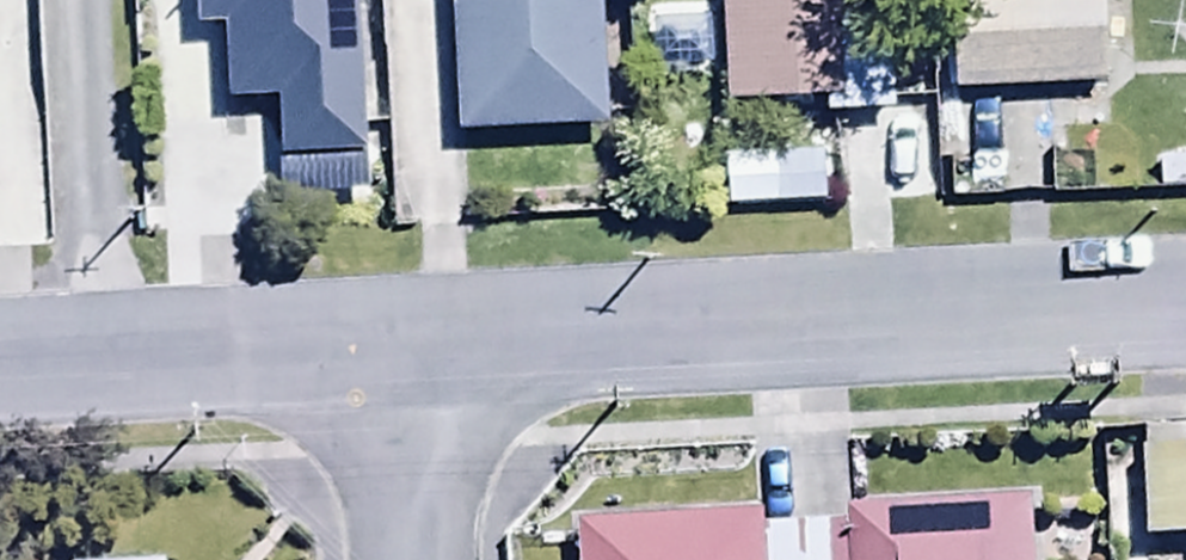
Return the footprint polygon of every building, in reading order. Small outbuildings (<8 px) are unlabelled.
[(198,21),(230,20),(233,94),(279,92),(281,155),(372,152),(367,0),(197,0),(198,21)] [(458,131),(602,127),(598,0),(454,0),(458,131)] [(726,102),(823,98),(824,112),(896,109),(892,11),(859,12),(859,0),(722,0),(726,102)] [(952,43),(1099,42),(1099,0),(951,0),(952,43)] [(1141,449),(1144,543),(1185,542),(1185,448),(1141,449)] [(842,525),(762,530),(761,515),(579,526),(581,559),(844,559),(842,525)]
